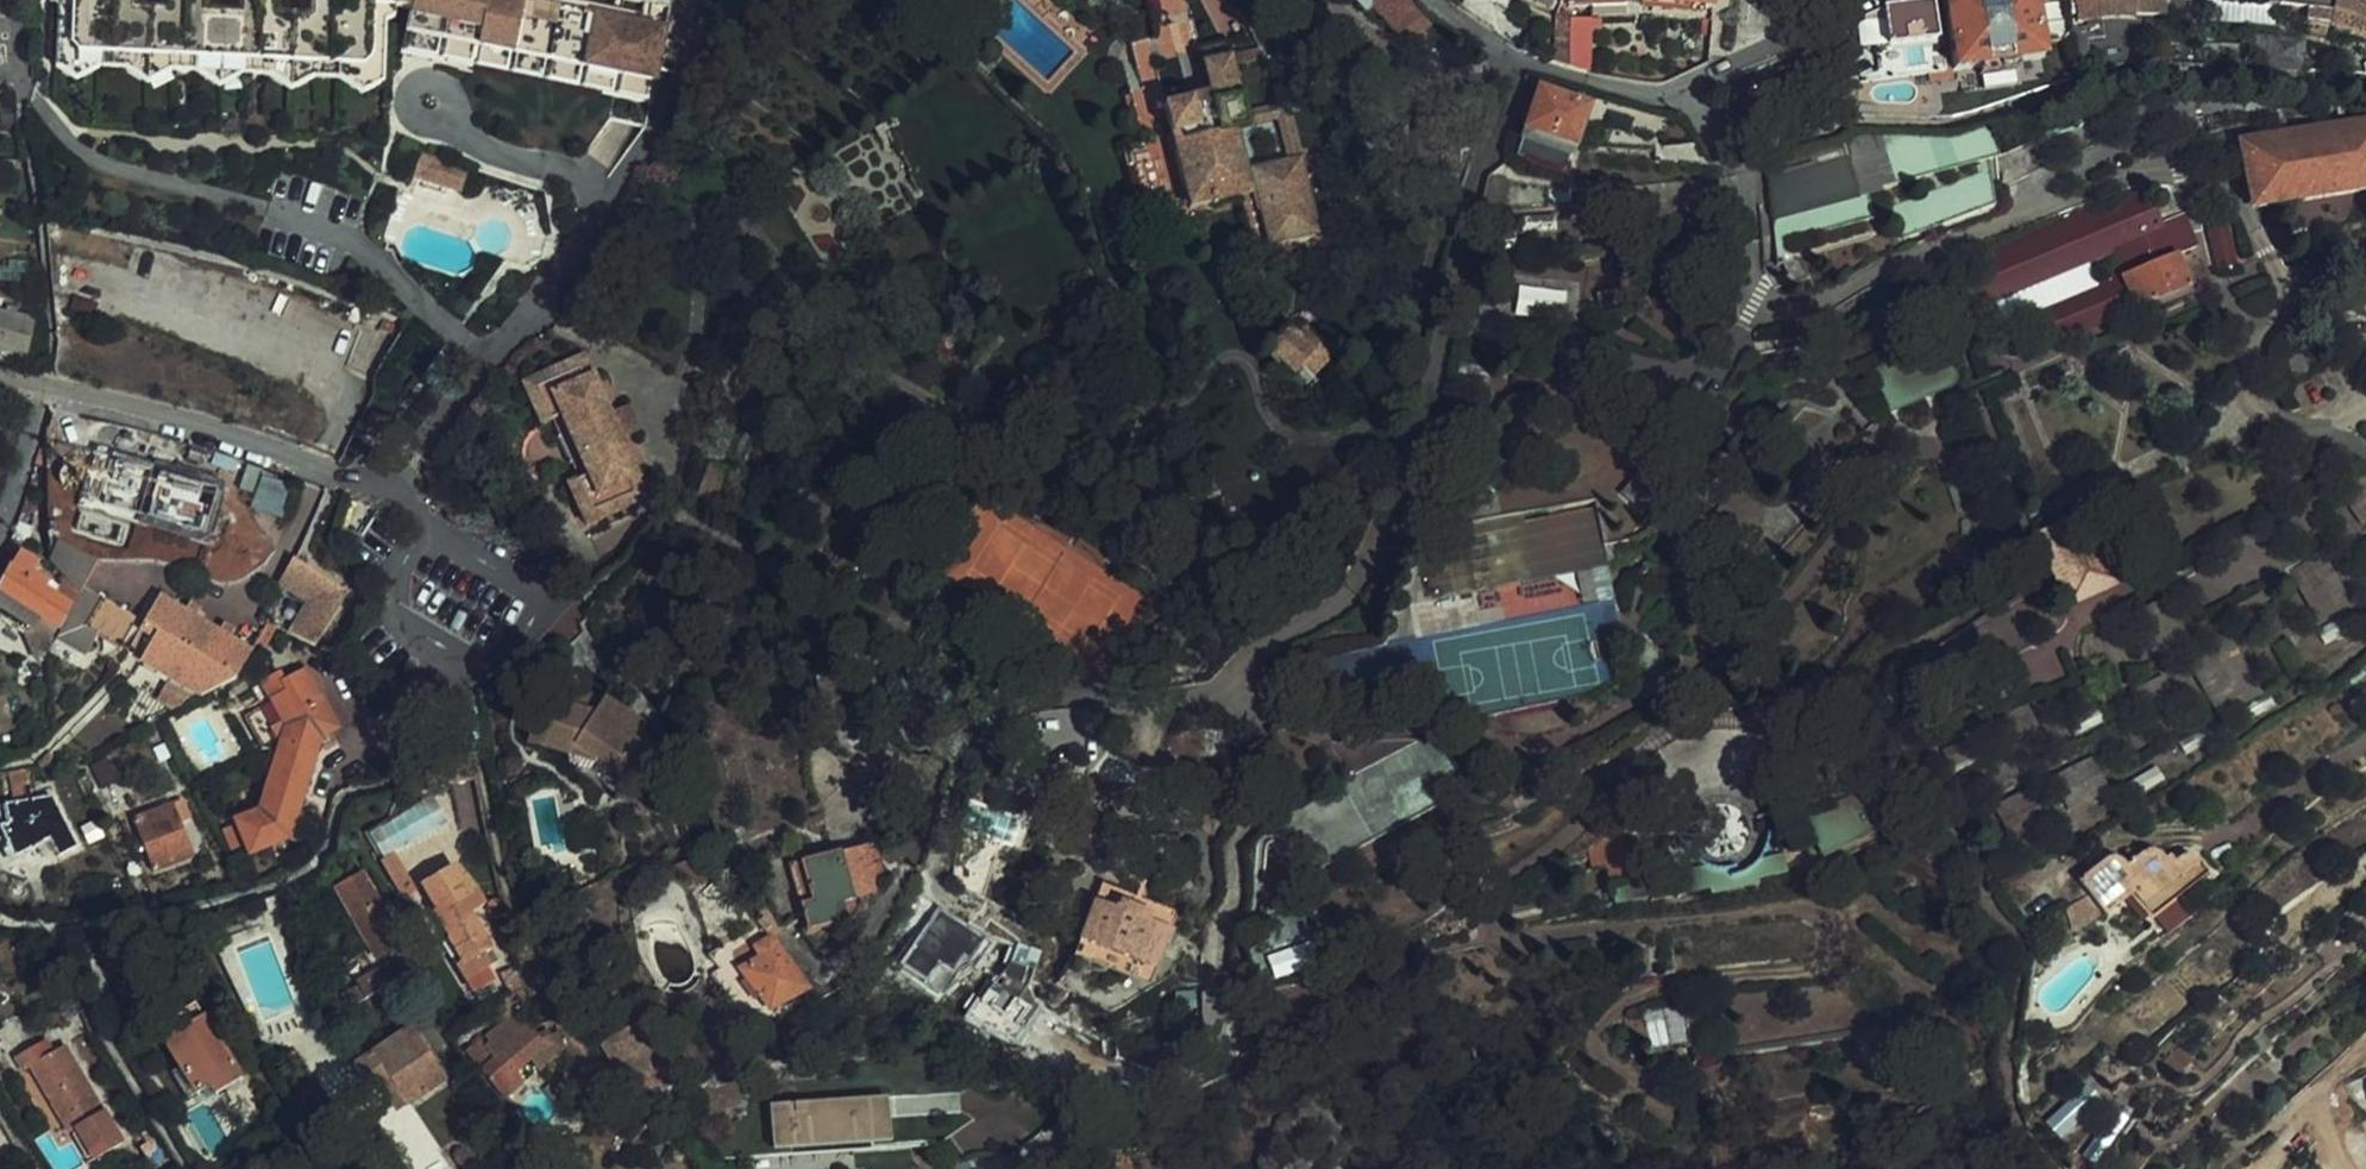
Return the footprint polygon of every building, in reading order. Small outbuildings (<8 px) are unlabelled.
[(56,7),(59,11),(56,56),(73,57),(75,0),(56,0),(56,7)] [(73,57),(101,58),(127,59),(148,59),(150,59),(176,60),(199,61),(222,62),(246,63),(270,64),(292,65),(315,66),(340,67),(365,68),(373,69),(375,47),(378,12),(403,13),(404,0),(75,0),(73,57)] [(542,0),(404,0),(403,13),(412,9),(404,53),(652,101),(666,27),(542,0)] [(1415,0),(1370,0),(1375,5),(1372,8),(1403,36),(1428,11),(1415,0)] [(1589,18),(1590,5),(1590,0),(1572,0),(1572,4),(1570,19),(1589,18)] [(1884,3),(1889,42),(1938,36),(1933,0),(1913,0),(1884,3)] [(2035,0),(1948,0),(1956,67),(2043,57),(2035,0)] [(2081,19),(2135,17),(2137,13),(2167,14),(2168,0),(2079,0),(2081,19)] [(2331,24),(2352,31),(2365,37),(2365,0),(2338,0),(2331,24)] [(398,18),(403,13),(378,12),(375,47),(386,51),(386,23),(398,18)] [(1589,18),(1570,19),(1568,47),(1567,66),(1579,70),(1586,71),(1587,26),(1590,26),(1590,18),(1589,18)] [(1555,19),(1553,46),(1568,47),(1570,19),(1555,19)] [(1553,46),(1550,60),(1550,61),(1567,66),(1568,47),(1553,46)] [(386,80),(386,51),(375,47),(373,69),(365,68),(365,94),(386,80)] [(73,57),(56,56),(57,76),(74,85),(101,73),(101,58),(73,57)] [(101,58),(101,73),(126,74),(127,59),(101,58)] [(1319,234),(1299,158),(1287,161),(1277,121),(1249,128),(1246,117),(1282,108),(1274,73),(1237,81),(1231,58),(1202,65),(1208,94),(1194,98),(1195,102),(1164,111),(1189,210),(1238,198),(1253,194),(1269,247),(1283,244),(1319,234)] [(127,59),(126,74),(149,87),(150,59),(148,59),(127,59)] [(150,59),(149,87),(175,75),(176,60),(150,59)] [(176,60),(175,75),(198,76),(199,61),(176,60)] [(222,62),(199,61),(198,76),(222,88),(222,62)] [(246,63),(222,62),(222,88),(244,77),(246,63)] [(270,78),(270,64),(246,63),(244,77),(270,78)] [(270,78),(292,92),(292,65),(270,64),(270,78)] [(292,92),(315,80),(315,66),(292,65),(292,92)] [(315,80),(340,81),(340,67),(315,66),(315,80)] [(340,81),(365,94),(365,68),(340,67),(340,81)] [(1565,173),(1589,105),(1542,88),(1516,156),(1565,173)] [(1299,158),(1287,107),(1282,108),(1246,117),(1249,128),(1277,121),(1287,161),(1299,158)] [(1996,150),(1989,123),(1965,131),(1902,130),(1810,143),(1775,164),(1770,176),(1774,222),(1820,210),(1826,229),(1870,218),(1863,185),(1996,150)] [(2257,202),(2365,183),(2365,125),(2247,146),(2257,202)] [(2036,142),(1997,155),(2001,187),(2046,167),(2036,142)] [(414,177),(430,183),(450,189),(463,193),(470,170),(422,154),(414,177)] [(1490,181),(1487,193),(1486,211),(1509,214),(1571,205),(1571,190),(1490,181)] [(450,189),(430,183),(428,191),(447,197),(450,189)] [(2136,308),(2192,285),(2179,254),(2200,245),(2186,211),(2162,221),(2147,184),(1958,259),(1977,308),(2049,280),(2058,301),(2100,285),(2092,264),(2114,255),(2122,275),(2136,308)] [(1253,194),(1238,198),(1257,258),(1285,251),(1283,244),(1269,247),(1253,194)] [(2223,269),(2239,263),(2224,228),(2208,235),(2223,269)] [(2022,353),(2136,308),(2122,275),(2100,285),(2058,301),(2008,322),(1999,334),(2005,351),(2022,353)] [(1493,319),(1581,320),(1582,277),(1493,276),(1493,319)] [(2196,294),(2192,285),(2136,308),(2139,315),(2196,294)] [(24,361),(33,323),(0,315),(0,355),(24,361)] [(1463,318),(1461,333),(1492,337),(1493,323),(1463,318)] [(1541,344),(1543,329),(1512,324),(1509,340),(1541,344)] [(1298,338),(1288,329),(1269,351),(1262,359),(1289,383),(1296,375),(1307,387),(1333,358),(1304,332),(1298,338)] [(1583,359),(1585,344),(1553,340),(1550,355),(1583,359)] [(554,397),(593,379),(583,358),(524,384),(533,407),(554,397)] [(1490,368),(1461,363),(1458,376),(1487,381),(1490,368)] [(1595,388),(1591,375),(1562,385),(1567,398),(1595,388)] [(600,497),(640,479),(622,439),(611,417),(593,379),(554,397),(564,419),(590,476),(600,497)] [(543,427),(564,419),(554,397),(533,407),(543,427)] [(611,417),(622,439),(633,434),(623,412),(611,417)] [(383,419),(372,413),(362,432),(374,437),(383,419)] [(2363,523),(2365,521),(2365,472),(2340,489),(2363,523)] [(578,507),(600,497),(590,476),(570,486),(578,507)] [(648,497),(640,479),(600,497),(578,507),(587,527),(648,497)] [(1590,506),(1407,551),(1421,608),(1581,569),(1591,606),(1613,601),(1590,506)] [(2039,534),(2041,540),(2064,596),(2115,575),(2089,514),(2039,534)] [(65,580),(57,594),(45,589),(49,582),(35,574),(39,566),(19,554),(0,588),(0,621),(24,635),(46,659),(58,637),(71,615),(82,594),(72,588),(65,580)] [(58,554),(51,564),(65,580),(72,588),(82,594),(92,574),(58,554)] [(292,635),(316,646),(347,594),(294,560),(279,584),(311,603),(292,635)] [(2350,604),(2327,565),(2299,582),(2321,621),(2350,604)] [(2115,575),(2064,596),(2068,606),(2119,585),(2115,575)] [(91,599),(82,594),(71,615),(58,637),(81,647),(89,632),(169,680),(157,698),(178,711),(237,679),(172,641),(144,624),(106,602),(91,599)] [(237,679),(252,652),(230,639),(220,633),(197,619),(186,613),(179,609),(159,597),(144,624),(172,641),(237,679)] [(2169,598),(2137,612),(2155,652),(2187,638),(2169,598)] [(190,606),(186,613),(197,619),(201,612),(190,606)] [(2356,625),(2348,613),(2318,631),(2326,644),(2356,625)] [(220,633),(230,639),(234,632),(224,626),(220,633)] [(2223,714),(2240,705),(2262,693),(2230,635),(2191,657),(2223,714)] [(851,667),(847,663),(809,671),(819,711),(860,700),(851,667)] [(279,770),(297,811),(315,753),(310,743),(338,726),(305,668),(284,678),(280,672),(250,688),(262,709),(253,713),(267,744),(272,742),(275,742),(271,754),(279,770)] [(2150,730),(2185,715),(2167,676),(2132,691),(2150,730)] [(2262,693),(2240,705),(2248,721),(2275,706),(2266,690),(2262,693)] [(632,728),(636,722),(607,702),(567,691),(563,706),(542,700),(528,746),(571,760),(579,750),(599,762),(595,767),(617,781),(621,777),(641,791),(666,757),(644,741),(646,738),(632,728)] [(2018,758),(2049,743),(2030,704),(1999,718),(2018,758)] [(267,744),(253,713),(246,717),(262,747),(267,744)] [(651,731),(636,722),(632,728),(646,738),(651,731)] [(2216,735),(2209,724),(2181,740),(2187,751),(2216,735)] [(1268,832),(1270,836),(1295,881),(1387,832),(1470,787),(1441,734),(1423,737),(1290,809),(1268,832)] [(1981,753),(1974,737),(1946,749),(1954,766),(1981,753)] [(1046,746),(1035,756),(1043,764),(1053,753),(1046,746)] [(579,750),(571,760),(595,767),(599,762),(579,750)] [(290,833),(297,811),(279,770),(271,754),(265,779),(277,800),(235,821),(251,853),(290,833)] [(2106,787),(2089,758),(2052,779),(2068,809),(2106,787)] [(2163,778),(2156,768),(2131,783),(2137,794),(2163,778)] [(23,781),(12,782),(14,797),(30,797),(29,785),(23,785),(23,781)] [(1995,809),(2011,838),(2049,817),(2033,788),(1995,809)] [(50,800),(8,810),(8,828),(2,829),(3,837),(15,860),(51,842),(59,856),(77,848),(50,800)] [(185,801),(135,821),(154,871),(191,857),(180,825),(193,820),(185,801)] [(1824,854),(1870,834),(1856,802),(1811,821),(1824,854)] [(1018,819),(973,803),(964,832),(1007,847),(1018,819)] [(1608,865),(1612,885),(1682,871),(1666,844),(1660,844),(1660,833),(1624,833),(1590,848),(1595,869),(1608,865)] [(875,844),(790,869),(809,933),(849,922),(844,907),(852,905),(873,887),(873,882),(885,878),(875,844)] [(2106,857),(2081,877),(2108,913),(2135,894),(2152,915),(2208,872),(2195,856),(2181,857),(2178,860),(2170,853),(2166,856),(2152,849),(2144,850),(2125,862),(2115,855),(2106,857)] [(460,886),(467,881),(469,879),(453,850),(419,869),(434,894),(432,896),(448,923),(446,925),(449,931),(460,949),(479,938),(486,934),(472,909),(460,886)] [(405,899),(414,894),(394,857),(380,864),(399,898),(403,896),(405,899)] [(397,911),(392,902),(381,907),(363,878),(336,892),(374,960),(378,958),(395,948),(409,940),(397,911)] [(479,904),(467,881),(460,886),(472,909),(479,904)] [(1150,924),(1171,932),(1178,914),(1103,884),(1096,904),(1118,913),(1121,904),(1153,916),(1150,924)] [(680,886),(661,890),(676,912),(691,903),(680,886)] [(1259,912),(1265,931),(1270,949),(1250,955),(1260,991),(1328,970),(1307,898),(1259,912)] [(2093,913),(2081,898),(2066,908),(2072,927),(2093,913)] [(1156,970),(1171,932),(1150,924),(1153,916),(1121,904),(1118,913),(1096,904),(1082,941),(1156,970)] [(938,974),(948,982),(969,969),(987,943),(941,910),(898,971),(926,990),(938,974)] [(460,949),(449,931),(444,934),(462,965),(486,952),(479,938),(460,949)] [(760,960),(722,983),(745,1018),(769,1012),(807,987),(772,937),(753,949),(760,960)] [(1023,943),(1005,967),(1022,980),(1041,957),(1023,943)] [(378,958),(386,972),(389,976),(405,967),(395,948),(378,958)] [(521,990),(516,961),(497,974),(513,996),(521,990)] [(341,997),(348,1010),(394,984),(389,976),(386,972),(341,997)] [(938,998),(948,982),(938,974),(926,990),(938,998)] [(521,990),(513,996),(517,1013),(526,1022),(533,1020),(526,992),(521,990)] [(194,1005),(155,1028),(180,1069),(196,1095),(214,1084),(219,1092),(240,1079),(194,1005)] [(526,1022),(517,1013),(510,1014),(485,1036),(491,1043),(485,1048),(479,1040),(465,1053),(504,1099),(518,1087),(518,1073),(538,1055),(537,1048),(544,1042),(526,1022)] [(684,1088),(647,1025),(608,1048),(622,1071),(626,1069),(637,1089),(626,1096),(648,1121),(668,1094),(677,1090),(684,1088)] [(390,1081),(406,1105),(409,1107),(445,1082),(408,1030),(345,1073),(363,1099),(379,1088),(390,1081)] [(77,1129),(94,1160),(121,1145),(67,1046),(53,1054),(47,1042),(16,1059),(22,1071),(30,1067),(67,1134),(77,1129)] [(555,1056),(544,1042),(537,1048),(538,1055),(518,1073),(523,1082),(555,1056)] [(187,1100),(196,1095),(180,1069),(171,1074),(187,1100)] [(397,1112),(406,1105),(390,1081),(379,1088),(397,1112)] [(545,1094),(546,1097),(555,1105),(560,1110),(575,1097),(561,1081),(545,1094)] [(2051,1127),(2063,1136),(2096,1094),(2085,1085),(2051,1127)] [(915,1094),(748,1106),(752,1158),(843,1151),(863,1150),(919,1146),(915,1094)] [(85,1165),(94,1160),(77,1129),(67,1134),(85,1165)] [(437,1139),(404,1153),(410,1168),(449,1168),(437,1139)] [(863,1150),(843,1151),(844,1168),(855,1168),(864,1168),(863,1150)]
